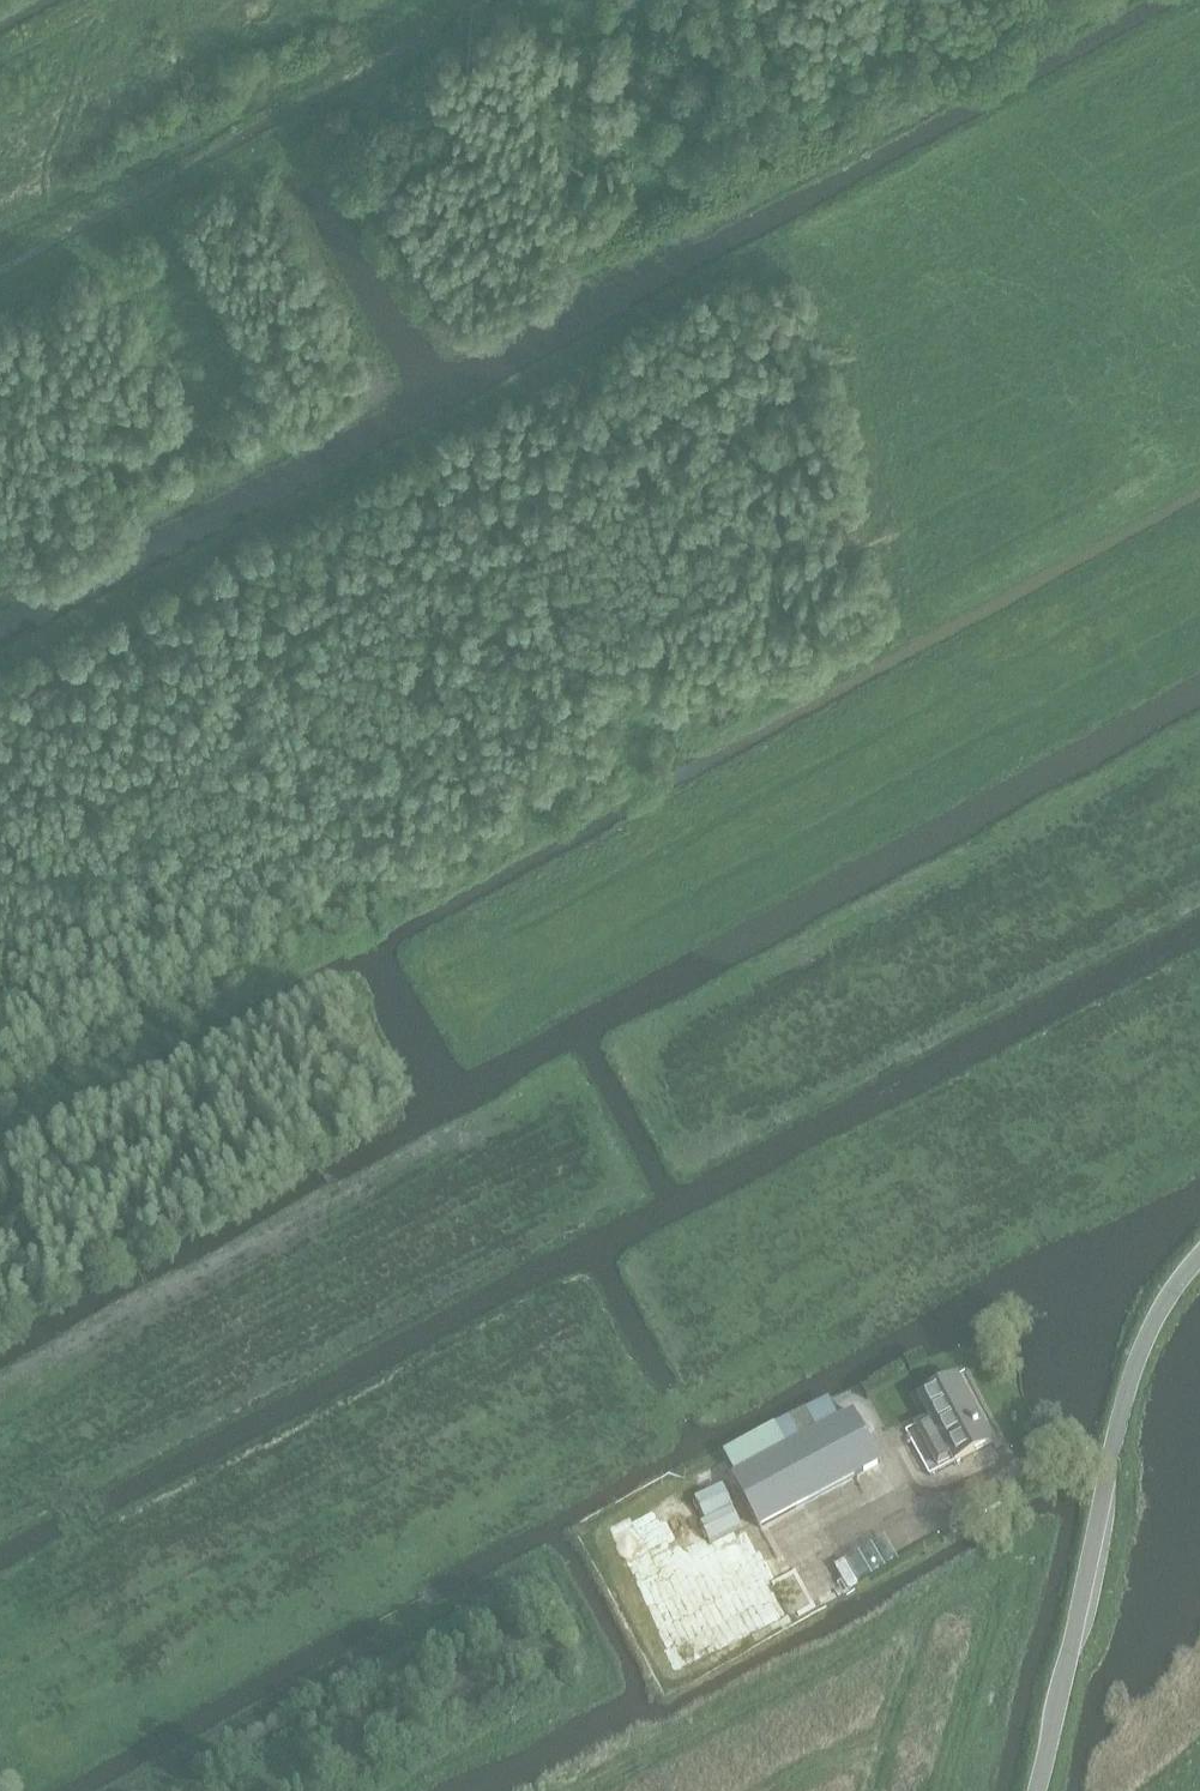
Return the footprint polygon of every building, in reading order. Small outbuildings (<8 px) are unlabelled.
[(993,1445),(957,1378),(921,1398),(932,1419),(907,1432),(931,1476),(955,1462),(956,1464),(993,1445)] [(787,1450),(737,1477),(734,1479),(761,1529),(880,1465),(853,1414),(787,1450)] [(737,1477),(787,1450),(775,1428),(725,1455),(737,1477)] [(696,1499),(706,1522),(731,1510),(733,1510),(722,1487),(696,1499)] [(731,1510),(706,1522),(701,1524),(710,1543),(740,1529),(731,1510)] [(833,1568),(847,1593),(857,1587),(843,1562),(833,1568)]
